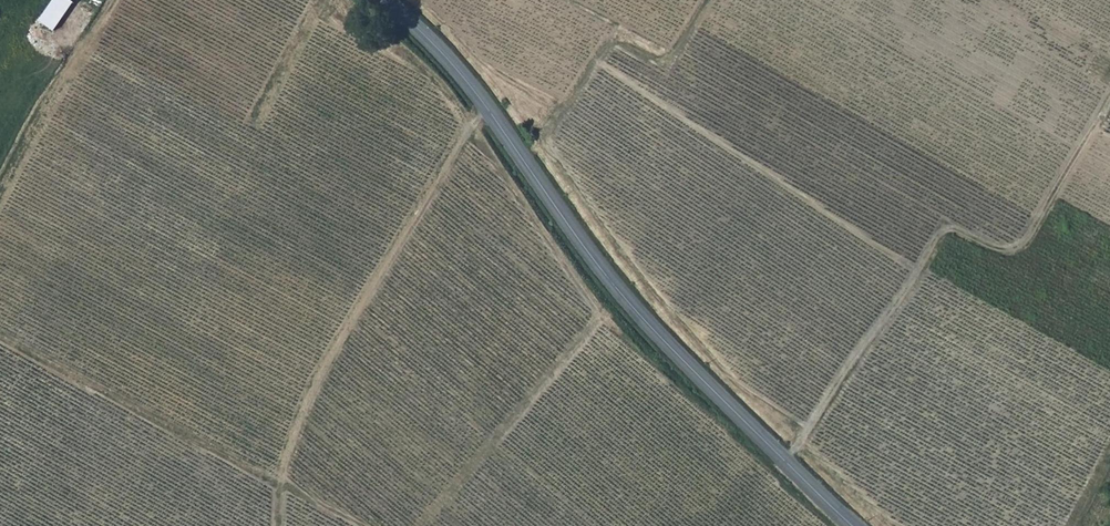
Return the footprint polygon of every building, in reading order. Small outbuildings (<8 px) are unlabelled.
[(48,21),(58,27),(72,2),(69,0),(59,0),(48,21)]
